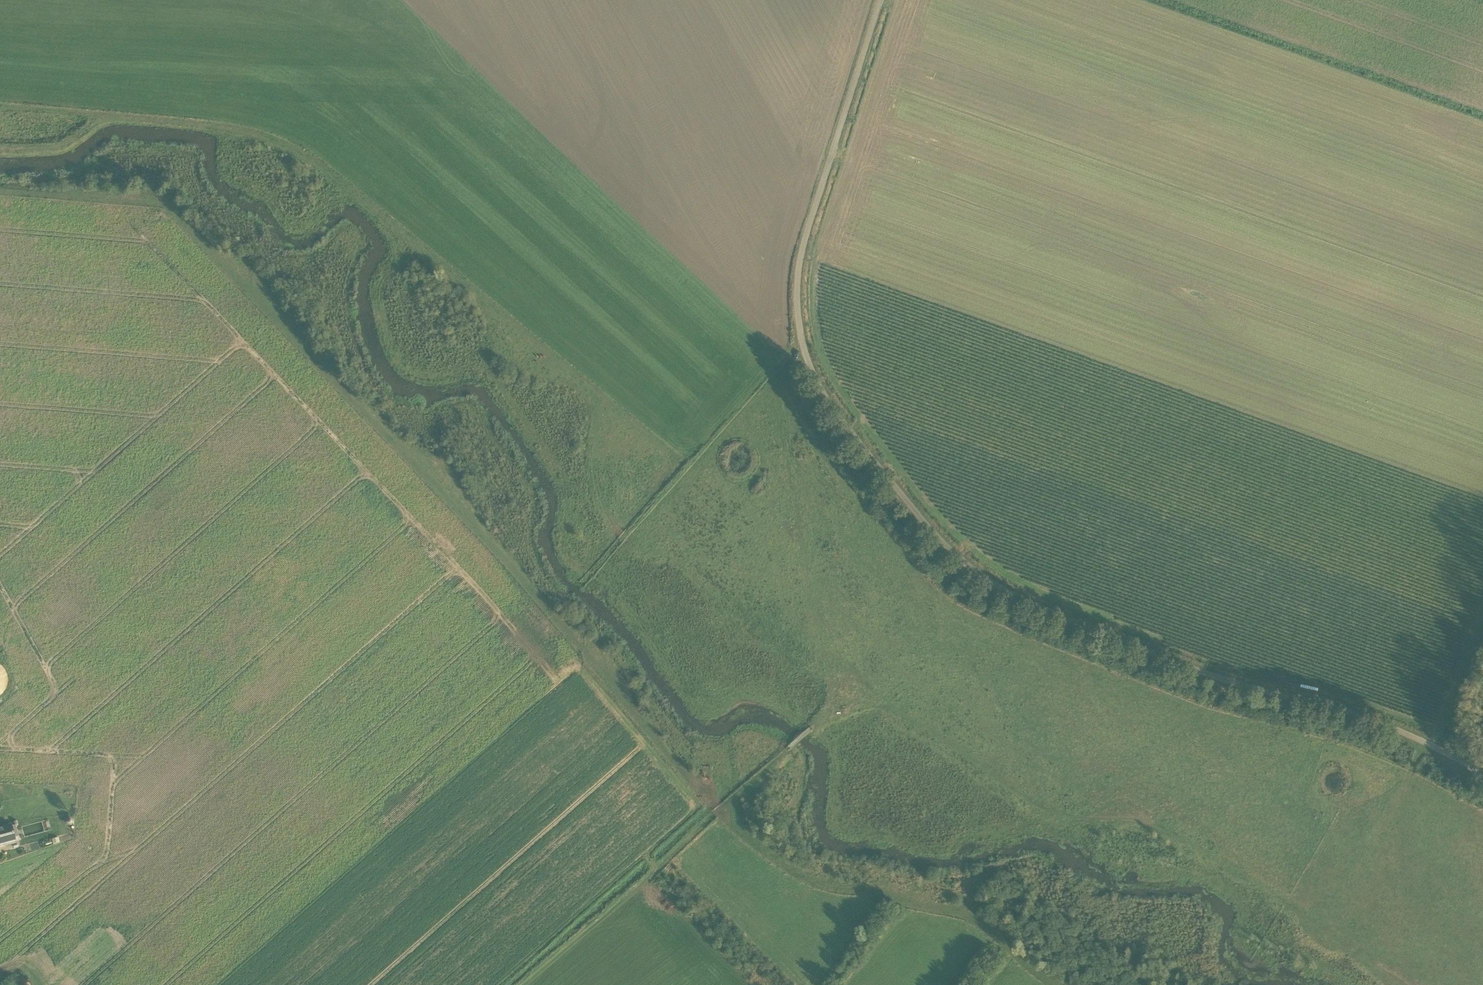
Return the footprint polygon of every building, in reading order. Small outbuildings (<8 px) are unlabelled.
[(0,827),(0,844),(16,839),(12,823),(0,827)] [(4,984),(26,984),(30,981),(20,970),(4,984)]
